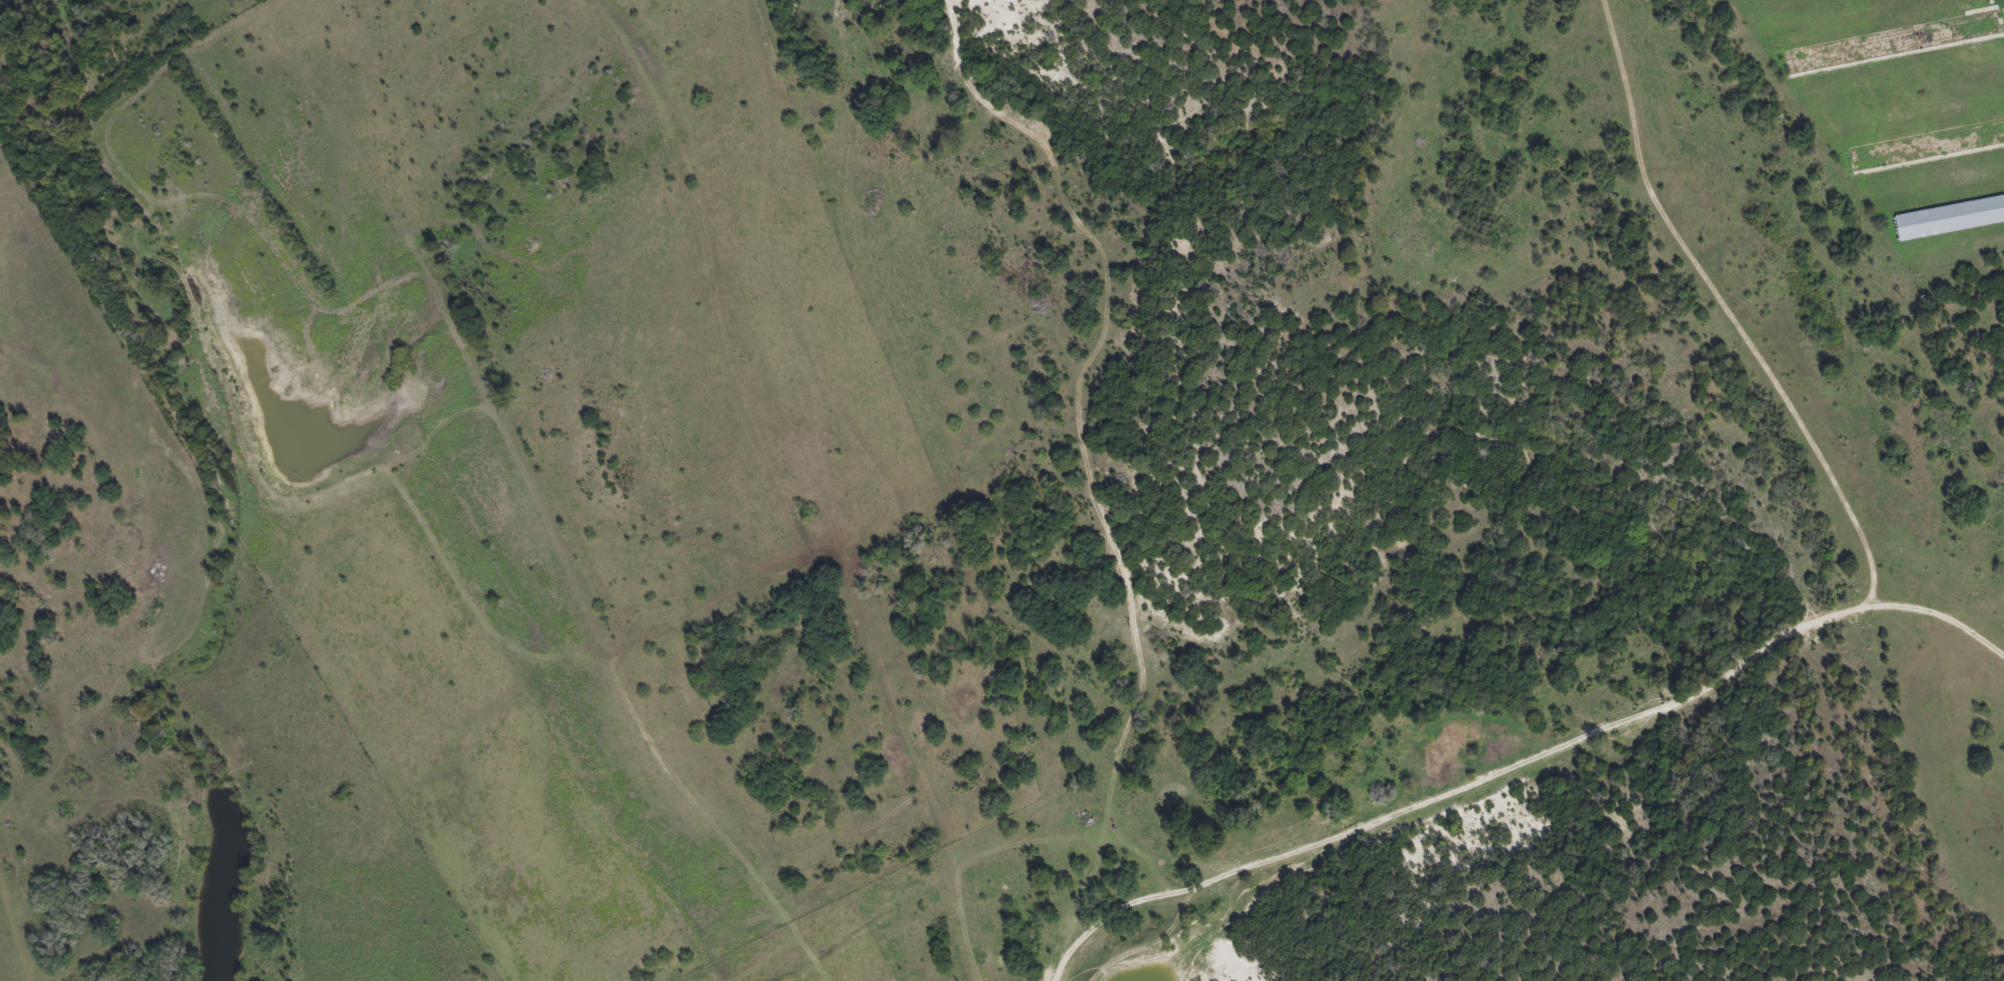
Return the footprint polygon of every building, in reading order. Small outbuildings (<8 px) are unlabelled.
[(2003,222),(2003,194),(1897,212),(1902,239),(2003,222)]
